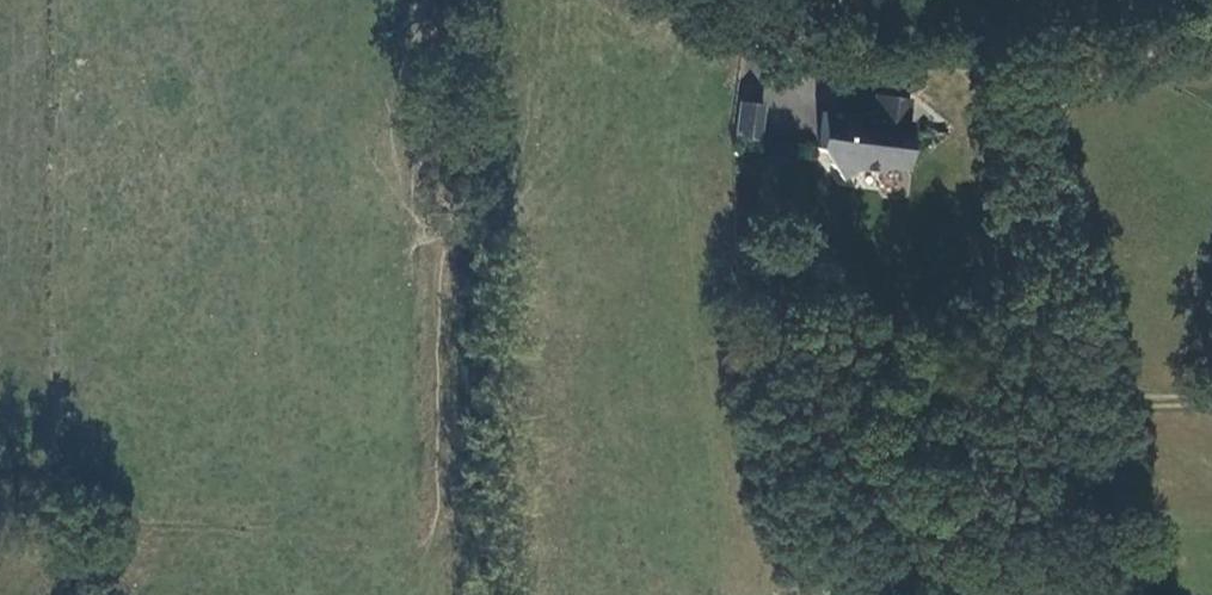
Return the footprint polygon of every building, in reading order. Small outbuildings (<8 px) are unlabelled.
[(870,89),(868,113),(908,116),(909,92),(870,89)] [(733,139),(759,142),(764,102),(738,100),(733,139)] [(907,166),(911,116),(908,116),(868,113),(818,109),(814,147),(838,178),(854,165),(882,167),(884,164),(907,166)]
